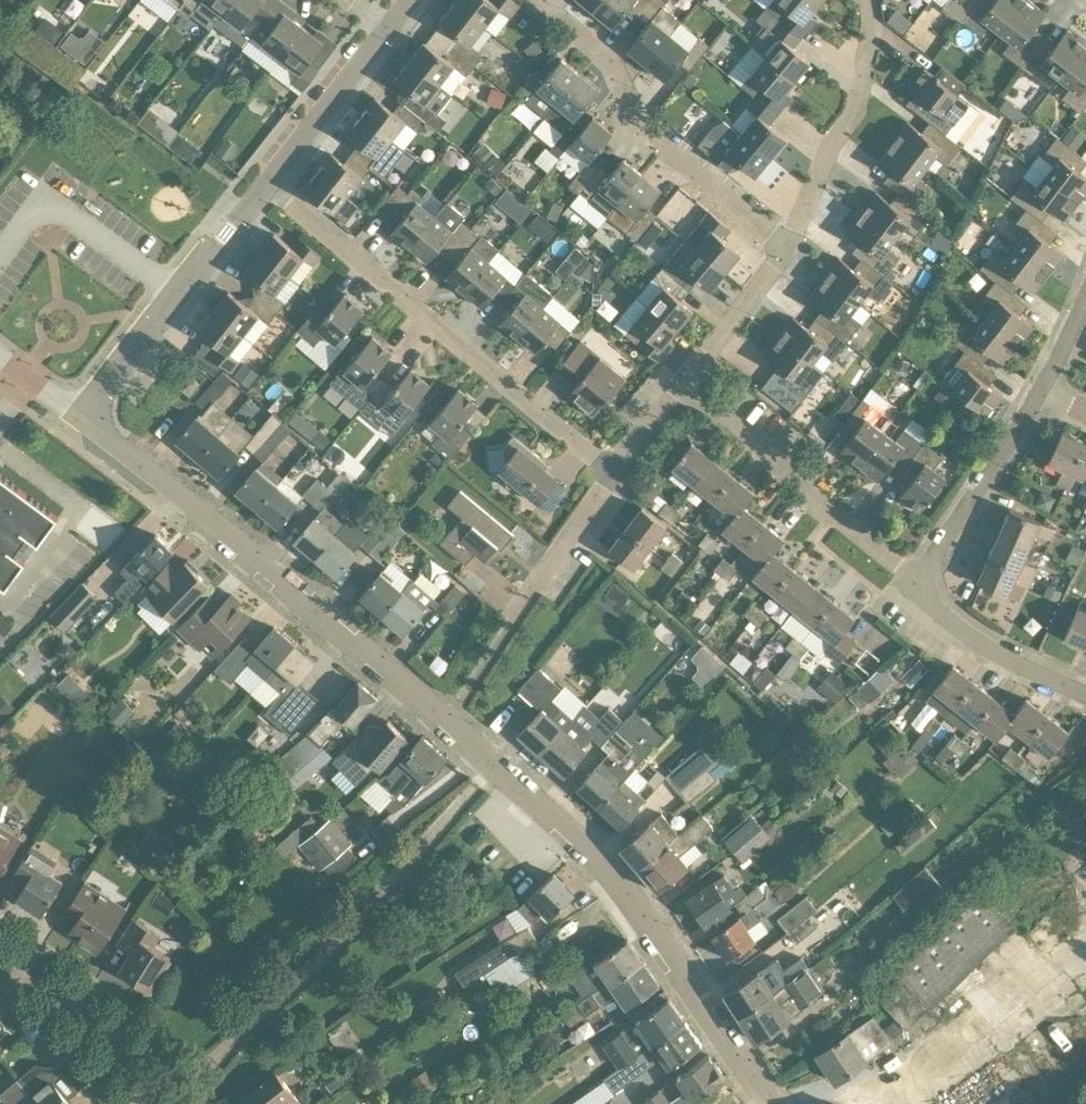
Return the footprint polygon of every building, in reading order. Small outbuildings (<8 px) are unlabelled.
[(185,0),(169,0),(168,1),(179,9),(185,0)] [(220,14),(232,0),(185,0),(179,9),(190,17),(192,15),(209,29),(220,14)] [(278,1),(277,0),(232,0),(220,14),(250,37),(278,1)] [(484,28),(498,10),(509,19),(518,6),(510,0),(457,0),(454,4),(484,28)] [(593,13),(604,0),(577,0),(593,13)] [(652,0),(604,0),(593,13),(612,29),(627,11),(636,19),(652,0)] [(670,36),(680,24),(682,22),(663,6),(667,3),(664,0),(652,0),(636,19),(646,27),(627,51),(646,66),(670,36)] [(811,0),(773,0),(765,10),(800,40),(815,22),(809,17),(818,6),(811,0)] [(980,0),(948,0),(943,7),(962,22),(980,0)] [(1026,0),(995,0),(991,5),(985,0),(980,0),(962,22),(980,36),(989,25),(1000,34),(1026,0)] [(1040,43),(1030,35),(1046,14),(1027,0),(1026,0),(1000,34),(1011,42),(1002,53),(1021,68),(1040,43)] [(280,60),(303,29),(292,21),(296,15),(278,1),(250,37),(280,60)] [(470,46),(484,28),(454,4),(439,24),(456,38),(449,48),(474,67),(483,57),(470,46)] [(792,49),(800,40),(765,10),(757,19),(764,25),(748,43),(765,58),(794,82),(810,64),(792,49)] [(909,24),(899,16),(891,27),(901,35),(909,24)] [(45,17),(36,29),(55,43),(63,31),(45,17)] [(63,44),(89,64),(108,39),(81,19),(63,44)] [(85,69),(31,29),(16,50),(69,90),(85,69)] [(303,29),(280,60),(299,74),(291,84),(302,92),(319,70),(309,62),(322,44),(303,29)] [(1059,79),(1085,45),(1067,30),(1051,51),(1040,43),(1021,68),(1040,82),(1048,71),(1059,79)] [(689,52),(670,36),(646,66),(664,82),(679,64),(689,72),(709,47),(699,39),(689,52)] [(534,41),(523,51),(534,63),(545,53),(534,41)] [(474,67),(449,48),(441,57),(423,43),(408,63),(451,96),(466,78),(474,67)] [(1059,79),(1070,88),(1062,99),(1081,114),(1085,107),(1085,45),(1059,79)] [(784,93),(794,82),(765,58),(750,76),(764,87),(755,98),(776,116),(791,98),(784,93)] [(545,118),(579,76),(560,60),(545,78),(536,70),(516,95),(545,118)] [(437,115),(451,96),(408,63),(393,82),(411,96),(404,104),(426,121),(429,124),(439,131),(446,122),(437,115)] [(945,136),(960,117),(948,108),(957,97),(923,70),(908,90),(928,106),(920,116),(935,129),(945,136)] [(698,79),(690,73),(682,82),(690,89),(698,79)] [(584,129),(584,128),(574,120),(598,91),(579,76),(545,118),(563,133),(549,151),(559,159),(561,156),(569,148),(584,129)] [(32,90),(18,79),(12,86),(27,97),(32,90)] [(501,109),(506,93),(492,88),(487,103),(501,109)] [(457,96),(440,115),(450,124),(445,130),(468,150),(490,125),(457,96)] [(1015,107),(1000,96),(993,105),(1008,116),(1015,107)] [(768,126),(776,116),(755,98),(746,108),(756,116),(741,134),(770,159),(786,141),(768,126)] [(374,100),(361,116),(392,140),(405,124),(417,133),(426,121),(404,104),(401,102),(392,113),(374,100)] [(179,131),(149,108),(138,123),(168,146),(179,131)] [(383,179),(404,152),(405,150),(392,140),(361,116),(346,136),(358,145),(350,155),(369,170),(370,168),(383,179)] [(578,195),(598,170),(589,162),(612,134),(592,118),(584,128),(584,129),(569,148),(561,156),(580,172),(568,187),(578,195)] [(770,159),(741,134),(724,120),(713,126),(706,135),(698,147),(729,173),(737,164),(754,178),(770,159)] [(431,135),(435,129),(426,121),(419,131),(425,135),(431,135)] [(945,136),(935,129),(928,139),(907,123),(892,142),(926,169),(935,158),(946,167),(961,148),(945,136)] [(1085,143),(1085,140),(1070,128),(1061,140),(1078,153),(1085,143)] [(186,148),(185,138),(180,134),(171,147),(181,155),(186,148)] [(226,137),(214,152),(228,162),(239,147),(226,137)] [(1078,204),(1085,194),(1085,178),(1073,168),(1081,158),(1056,138),(1041,158),(1053,166),(1044,178),(1078,204)] [(918,179),(926,169),(892,142),(877,161),(898,178),(889,188),(904,200),(904,199),(930,219),(930,218),(915,207),(930,188),(918,179)] [(485,144),(473,156),(482,166),(495,154),(485,144)] [(347,198),(369,170),(350,155),(343,165),(330,155),(316,173),(347,198)] [(608,178),(598,170),(578,195),(588,203),(589,202),(608,217),(641,176),(622,161),(608,178)] [(358,207),(347,198),(316,173),(302,192),(344,225),(358,207)] [(641,176),(608,217),(626,232),(625,234),(636,242),(655,218),(644,210),(659,192),(641,176)] [(490,178),(484,185),(496,195),(502,188),(490,178)] [(1064,223),(1078,204),(1044,178),(1036,188),(1025,179),(1010,198),(1026,210),(1036,218),(1044,208),(1064,223)] [(469,202),(481,185),(473,179),(461,196),(469,202)] [(391,214),(406,196),(396,187),(381,206),(391,214)] [(506,211),(517,197),(508,189),(497,203),(506,211)] [(408,249),(434,219),(416,204),(420,199),(410,191),(406,196),(391,214),(401,222),(391,234),(408,249)] [(904,199),(904,200),(896,210),(876,194),(861,213),(895,240),(904,228),(915,237),(930,219),(904,199)] [(563,206),(549,199),(542,215),(555,222),(563,206)] [(445,260),(471,230),(462,222),(466,218),(447,202),(434,219),(408,249),(426,264),(436,252),(445,260)] [(1051,229),(1036,218),(1026,210),(1012,229),(1023,238),(1015,249),(1049,275),(1063,256),(1043,240),(1051,229)] [(685,242),(724,274),(740,255),(722,241),(730,231),(709,213),(685,242)] [(887,250),(895,240),(861,213),(846,232),(867,248),(859,259),(867,265),(892,285),(893,284),(884,277),(899,259),(887,250)] [(537,234),(547,223),(537,214),(527,226),(537,234)] [(463,295),(488,264),(500,250),(482,235),(480,237),(471,230),(445,260),(455,268),(445,279),(463,295)] [(589,239),(582,234),(575,243),(582,248),(589,239)] [(653,241),(644,234),(637,242),(646,249),(653,241)] [(258,254),(288,278),(289,276),(299,284),(313,267),(321,257),(299,239),(291,249),(273,235),(258,254)] [(708,293),(724,274),(685,242),(661,270),(683,288),(691,279),(708,293)] [(575,247),(566,258),(576,266),(585,256),(575,247)] [(1034,294),(1049,275),(1015,249),(1006,259),(995,251),(981,270),(995,281),(1007,289),(1014,279),(1034,294)] [(273,296),(288,278),(258,254),(243,274),(261,288),(253,298),(275,315),(284,304),(273,296)] [(592,263),(586,257),(576,269),(580,275),(590,281),(591,280),(592,263)] [(892,285),(867,265),(859,276),(839,260),(824,279),(858,306),(867,294),(878,303),(892,285)] [(500,305),(515,287),(488,264),(463,295),(480,309),(490,297),(500,305)] [(675,298),(683,288),(661,270),(653,280),(663,288),(647,307),(677,331),(692,312),(675,298)] [(517,340),(542,310),(554,296),(527,273),(515,287),(500,305),(509,313),(499,325),(517,340)] [(851,316),(858,306),(824,279),(809,298),(829,314),(821,325),(847,344),(862,325),(851,316)] [(1007,290),(1007,289),(995,281),(981,300),(992,308),(984,319),(1019,346),(1033,327),(1013,312),(1021,301),(1007,290)] [(275,315),(253,298),(246,307),(227,293),(212,313),(242,336),(257,318),(267,326),(275,315)] [(601,294),(593,293),(592,305),(600,305),(601,294)] [(317,308),(298,330),(296,332),(314,347),(323,336),(335,345),(363,312),(343,295),(326,316),(317,308)] [(677,331),(647,307),(638,298),(614,327),(659,364),(674,347),(668,342),(677,331)] [(542,310),(517,340),(535,355),(545,343),(554,351),(569,333),(542,310)] [(212,377),(220,366),(230,373),(238,363),(252,344),(242,336),(212,313),(197,332),(215,346),(208,355),(199,349),(191,360),(212,377)] [(847,344),(821,325),(814,335),(793,319),(778,339),(812,365),(822,353),(833,362),(847,344)] [(1004,366),(1019,346),(984,319),(975,330),(964,321),(950,340),(976,360),(983,350),(1004,366)] [(575,345),(567,338),(559,348),(567,355),(575,345)] [(363,408),(383,384),(374,376),(391,355),(371,339),(343,372),(355,382),(345,393),(363,408)] [(805,375),(812,365),(778,339),(763,358),(778,369),(762,389),(793,413),(816,384),(805,375)] [(975,360),(976,360),(950,340),(965,352),(951,371),(962,380),(953,391),(986,418),(1002,398),(982,382),(990,372),(975,360)] [(625,380),(579,342),(555,372),(574,388),(567,397),(591,417),(603,403),(605,404),(625,380)] [(908,361),(895,357),(892,368),(905,372),(908,361)] [(259,374),(244,362),(233,376),(248,388),(259,374)] [(383,384),(363,408),(380,422),(390,411),(401,421),(429,387),(410,371),(393,392),(383,384)] [(189,398),(198,385),(190,378),(180,391),(189,398)] [(218,436),(233,418),(215,401),(224,390),(213,381),(194,402),(206,412),(198,420),(196,418),(175,442),(196,461),(218,436)] [(956,397),(942,386),(934,397),(948,408),(956,397)] [(449,461),(469,436),(460,427),(477,407),(457,391),(429,424),(441,434),(432,445),(449,461)] [(858,469),(885,435),(873,426),(881,414),(862,400),(843,425),(854,433),(838,454),(858,469)] [(254,454),(282,422),(273,415),(254,435),(233,418),(218,436),(196,461),(218,479),(239,455),(238,454),(245,447),(254,454)] [(282,422),(254,454),(263,462),(277,447),(290,432),(291,430),(282,422)] [(319,431),(310,441),(322,451),(331,440),(320,430),(319,431)] [(904,471),(923,446),(903,431),(895,442),(885,435),(858,469),(877,483),(892,462),(904,471)] [(1061,434),(1053,452),(1048,463),(1062,470),(1054,487),(1063,491),(1085,445),(1061,434)] [(539,506),(558,483),(546,473),(550,468),(513,437),(503,449),(505,464),(498,472),(506,478),(507,488),(517,487),(539,506)] [(693,486),(712,462),(691,445),(672,468),(693,486)] [(1085,445),(1063,491),(1074,496),(1081,480),(1085,483),(1085,446),(1085,445)] [(923,446),(904,471),(914,478),(898,499),(918,514),(944,479),(933,471),(941,459),(923,446)] [(1046,462),(1048,463),(1053,452),(1042,447),(1037,458),(1046,462)] [(443,460),(435,453),(429,460),(437,466),(443,460)] [(713,502),(732,478),(712,462),(693,486),(713,502)] [(303,496),(312,504),(326,488),(339,473),(329,465),(328,467),(317,480),(303,496)] [(255,511),(276,486),(255,468),(234,493),(255,511)] [(335,536),(345,524),(326,507),(348,481),(339,473),(312,504),(320,510),(293,543),(314,561),(335,536)] [(15,554),(28,537),(38,545),(58,518),(0,475),(0,585),(5,589),(25,562),(15,554)] [(721,534),(753,495),(732,478),(713,502),(732,517),(720,533),(721,534)] [(277,529),(298,505),(296,503),(302,496),(283,479),(276,486),(255,511),(277,529)] [(500,553),(513,537),(460,493),(447,508),(461,520),(440,546),(465,567),(474,555),(484,564),(497,549),(500,553)] [(742,550),(762,524),(743,508),(753,495),(721,534),(742,550)] [(671,526),(680,516),(665,504),(657,515),(671,526)] [(624,531),(650,550),(667,529),(641,509),(624,531)] [(999,533),(1029,547),(1035,534),(1052,541),(1057,530),(1010,509),(999,533)] [(368,554),(394,524),(385,516),(369,535),(350,518),(345,524),(335,536),(314,561),(336,579),(356,554),(354,552),(359,546),(368,554)] [(394,524),(368,554),(379,563),(405,533),(394,524)] [(762,566),(772,554),(771,554),(783,541),(762,524),(742,550),(762,565),(762,566)] [(633,572),(650,550),(624,531),(608,552),(633,572)] [(711,554),(719,543),(707,533),(698,544),(711,554)] [(1022,562),(1029,547),(999,533),(988,558),(1034,579),(1039,569),(1022,562)] [(125,602),(174,551),(156,534),(128,561),(129,561),(120,570),(128,578),(114,591),(125,602)] [(1078,566),(1085,550),(1072,545),(1065,561),(1078,566)] [(667,561),(678,569),(683,562),(672,553),(667,561)] [(772,596),(792,570),(772,554),(762,566),(762,565),(751,579),(772,596)] [(721,575),(730,564),(723,558),(714,569),(716,571),(721,575)] [(1030,588),(1034,579),(988,558),(977,582),(1007,596),(1014,581),(1030,588)] [(673,577),(678,569),(667,561),(661,568),(673,577)] [(207,585),(185,564),(176,573),(167,564),(140,592),(172,622),(207,585)] [(730,564),(721,575),(728,580),(737,569),(730,564)] [(792,612),(812,587),(792,570),(772,596),(792,612)] [(381,618),(402,593),(390,583),(393,580),(382,571),(359,599),(381,618)] [(721,575),(716,571),(711,577),(716,581),(721,575)] [(402,593),(381,618),(403,636),(428,605),(444,618),(469,589),(459,581),(439,605),(411,581),(402,593)] [(610,601),(622,608),(631,593),(613,582),(606,594),(601,591),(594,602),(606,609),(610,601)] [(1057,602),(1061,592),(1047,586),(1043,595),(1057,602)] [(805,637),(833,603),(812,587),(792,612),(785,620),(805,637)] [(88,588),(55,622),(66,632),(99,598),(88,588)] [(248,620),(236,608),(240,604),(231,595),(219,608),(208,597),(177,629),(199,650),(202,647),(212,657),(248,620)] [(854,620),(833,603),(805,637),(838,664),(856,642),(844,633),(854,620)] [(752,620),(760,609),(753,604),(745,614),(752,620)] [(760,609),(752,620),(759,625),(767,615),(760,609)] [(1077,609),(1063,640),(1085,651),(1085,613),(1077,609)] [(696,627),(704,634),(710,626),(702,619),(696,627)] [(753,634),(759,625),(752,620),(745,628),(753,634)] [(265,682),(294,647),(272,629),(248,659),(238,650),(237,652),(234,649),(217,667),(212,673),(216,677),(214,679),(226,690),(247,667),(265,682)] [(786,650),(792,655),(793,654),(802,642),(795,638),(786,650)] [(793,654),(792,655),(777,674),(787,681),(798,665),(800,658),(809,648),(802,642),(793,654)] [(284,698),(269,717),(289,734),(319,699),(299,681),(314,664),(294,647),(265,682),(284,698)] [(871,702),(896,680),(882,665),(858,688),(871,702)] [(953,709),(973,684),(952,667),(931,692),(953,709)] [(706,668),(698,677),(706,685),(715,676),(706,668)] [(540,757),(572,721),(551,702),(561,691),(537,669),(517,692),(539,712),(518,736),(540,757)] [(762,690),(773,676),(767,671),(756,685),(762,690)] [(847,685),(832,671),(816,688),(831,702),(847,685)] [(64,693),(76,681),(68,674),(56,685),(64,693)] [(353,729),(377,701),(357,684),(333,712),(331,710),(305,735),(306,736),(265,772),(286,798),(331,759),(321,747),(346,723),(353,729)] [(973,725),(993,700),(973,684),(953,709),(973,725)] [(123,726),(133,716),(117,700),(107,710),(123,726)] [(993,742),(1026,701),(1025,700),(1012,716),(993,700),(973,725),(993,742)] [(0,701),(0,723),(0,724),(12,712),(0,701)] [(1027,742),(1046,717),(1026,701),(993,742),(994,742),(1007,726),(1027,742)] [(600,747),(616,730),(624,721),(618,717),(616,719),(607,711),(600,718),(586,705),(572,721),(540,757),(562,776),(594,741),(600,747)] [(932,733),(940,723),(933,717),(925,728),(932,733)] [(1046,717),(1027,742),(1048,759),(1068,734),(1046,717)] [(187,734),(177,722),(165,733),(176,744),(187,734)] [(340,755),(363,779),(374,768),(378,771),(406,739),(387,723),(378,734),(369,726),(340,755)] [(597,809),(623,781),(609,769),(632,744),(616,730),(600,747),(607,754),(608,754),(576,789),(597,809)] [(677,793),(721,755),(722,754),(704,733),(695,740),(700,747),(664,778),(677,793)] [(953,750),(961,739),(954,734),(945,744),(953,750)] [(912,767),(922,757),(911,747),(902,757),(895,750),(882,738),(875,745),(888,758),(883,763),(899,779),(912,767)] [(424,784),(445,760),(421,739),(399,763),(387,775),(387,774),(377,780),(395,796),(392,799),(403,809),(424,784)] [(961,739),(953,750),(959,755),(968,745),(961,739)] [(943,764),(953,750),(945,744),(935,758),(943,764)] [(1009,764),(1018,753),(1010,747),(1002,758),(1009,764)] [(1018,753),(1009,764),(1038,786),(1043,779),(1036,773),(1037,771),(1024,761),(1025,759),(1018,753)] [(721,755),(677,793),(687,805),(731,767),(721,755)] [(623,781),(597,809),(621,830),(654,790),(646,783),(633,770),(623,781)] [(847,788),(837,780),(831,789),(841,796),(847,788)] [(80,812),(66,798),(60,805),(73,818),(80,812)] [(286,856),(298,846),(321,826),(311,814),(276,845),(286,856)] [(679,837),(678,836),(661,816),(620,850),(638,871),(679,837)] [(751,816),(722,841),(733,854),(762,830),(751,816)] [(321,826),(298,846),(320,872),(353,843),(331,817),(321,826)] [(679,837),(638,871),(656,892),(688,868),(703,855),(694,845),(712,829),(701,817),(678,836),(679,837)] [(889,819),(880,826),(890,837),(898,830),(889,819)] [(902,857),(936,829),(927,819),(894,847),(902,857)] [(3,874),(7,868),(6,862),(19,841),(0,828),(0,875),(3,874)] [(175,840),(149,828),(141,845),(168,858),(175,840)] [(770,840),(762,830),(733,854),(741,864),(748,859),(751,863),(758,856),(755,852),(770,840)] [(280,859),(272,850),(264,857),(272,866),(280,859)] [(41,916),(62,883),(49,874),(53,867),(28,851),(9,881),(22,889),(15,900),(41,916)] [(828,861),(822,855),(810,867),(816,873),(828,861)] [(936,873),(928,864),(925,867),(932,876),(936,873)] [(201,872),(197,866),(188,873),(193,879),(201,872)] [(907,911),(939,883),(925,867),(893,895),(907,911)] [(310,899),(321,890),(318,886),(320,885),(310,873),(296,884),(306,896),(307,896),(310,899)] [(547,921),(573,897),(553,876),(519,909),(532,922),(541,914),(547,921)] [(765,900),(767,884),(766,882),(739,900),(723,877),(714,884),(713,882),(688,899),(705,927),(734,907),(741,917),(765,900)] [(97,954),(125,910),(84,883),(62,915),(74,923),(67,934),(97,954)] [(741,917),(711,937),(727,961),(756,940),(748,928),(782,905),(773,892),(767,884),(765,900),(741,917)] [(930,1011),(1014,929),(982,896),(972,885),(891,963),(900,973),(875,996),(906,1029),(928,1009),(930,1011)] [(788,933),(809,916),(817,910),(806,896),(777,919),(788,933)] [(795,945),(818,927),(810,917),(809,916),(788,933),(786,934),(795,945)] [(149,992),(170,959),(154,949),(161,938),(133,920),(117,946),(130,954),(118,973),(149,992)] [(486,975),(523,948),(536,940),(527,928),(474,963),(475,965),(465,971),(473,983),(486,975)] [(544,972),(565,958),(549,934),(528,948),(544,972)] [(585,999),(642,962),(627,941),(592,965),(571,978),(585,999)] [(805,970),(809,967),(822,957),(818,950),(812,954),(811,952),(805,956),(806,958),(800,963),(790,948),(768,962),(776,975),(766,984),(758,972),(723,995),(739,1019),(773,997),(805,970)] [(642,962),(585,999),(577,1005),(585,1016),(616,995),(625,1008),(659,986),(642,962)] [(773,997),(739,1019),(754,1043),(789,1020),(788,1019),(817,996),(825,991),(809,967),(805,970),(773,997)] [(439,989),(427,996),(432,1004),(444,997),(439,989)] [(621,1068),(684,1022),(663,993),(627,1016),(633,1025),(602,1046),(613,1062),(585,1081),(579,1084),(585,1094),(603,1082),(602,1082),(621,1068)] [(9,1007),(0,996),(0,1015),(9,1007)] [(21,1003),(8,1015),(15,1023),(29,1012),(21,1003)] [(883,1035),(873,1019),(816,1057),(834,1084),(867,1062),(867,1061),(871,1058),(864,1048),(883,1035)] [(897,1020),(885,1028),(892,1038),(903,1030),(897,1020)] [(602,1082),(603,1082),(612,1096),(660,1063),(665,1070),(701,1046),(684,1022),(621,1068),(602,1082)] [(345,1059),(361,1049),(345,1026),(330,1037),(345,1059)] [(331,1047),(323,1037),(315,1044),(322,1053),(331,1047)] [(725,1080),(709,1056),(675,1080),(684,1093),(669,1103),(660,1090),(642,1103),(643,1103),(690,1103),(725,1080)] [(87,1084),(70,1064),(56,1075),(52,1070),(35,1067),(18,1082),(31,1097),(37,1103),(70,1103),(67,1100),(87,1084)] [(336,1069),(322,1080),(332,1092),(346,1081),(336,1069)] [(276,1073),(241,1100),(244,1103),(300,1103),(276,1073)] [(436,1086),(429,1076),(414,1086),(421,1096),(436,1086)] [(31,1097),(18,1082),(1,1096),(2,1098),(0,1100),(0,1103),(37,1103),(31,1097)] [(613,1096),(601,1103),(619,1103),(613,1096)]
